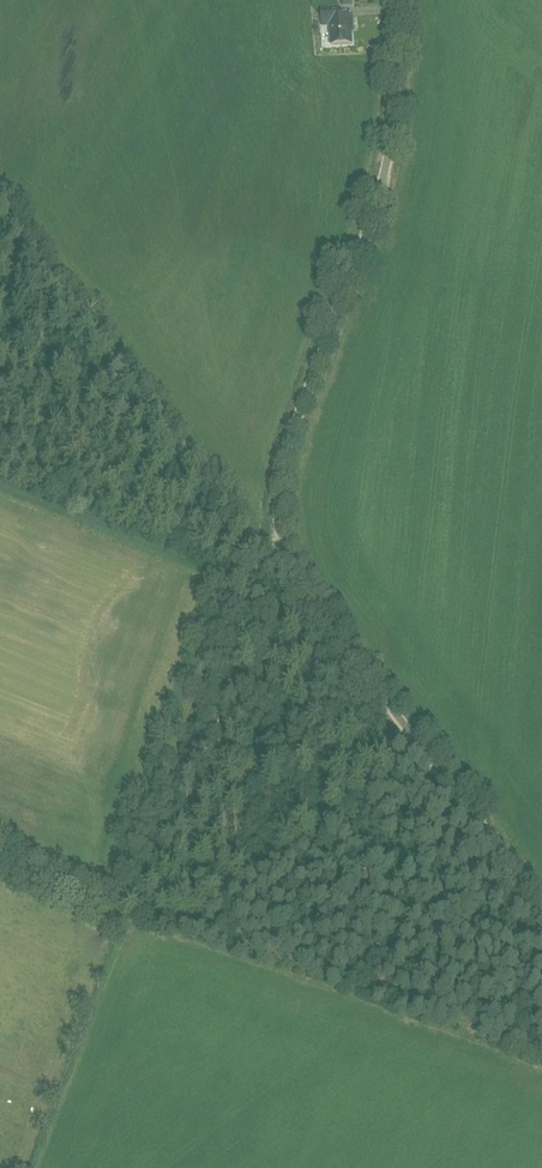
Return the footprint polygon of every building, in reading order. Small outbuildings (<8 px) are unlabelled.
[(330,44),(351,43),(350,27),(352,27),(351,15),(339,16),(338,6),(320,7),(321,25),(329,25),(330,44)]
